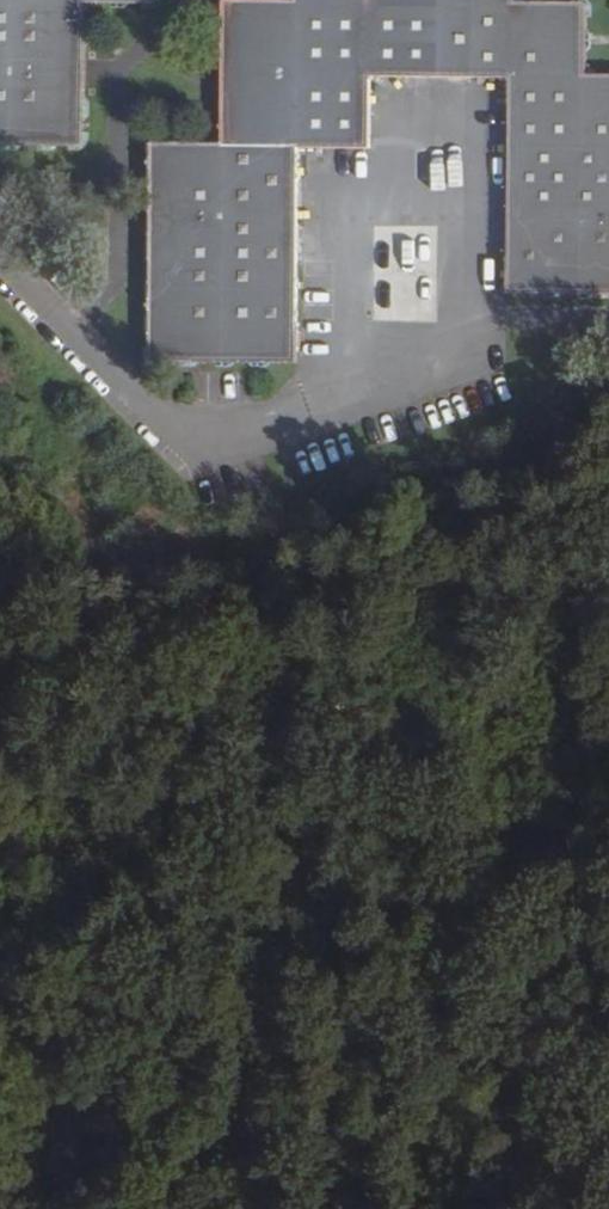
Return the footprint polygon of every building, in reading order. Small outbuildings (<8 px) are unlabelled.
[(76,152),(78,8),(149,9),(149,0),(0,0),(0,151),(76,152)] [(148,148),(147,363),(290,364),(294,150),(369,151),(370,75),(511,76),(510,294),(608,294),(608,77),(587,76),(588,5),(514,5),(514,0),(295,0),(295,3),(221,2),(219,149),(148,148)]
